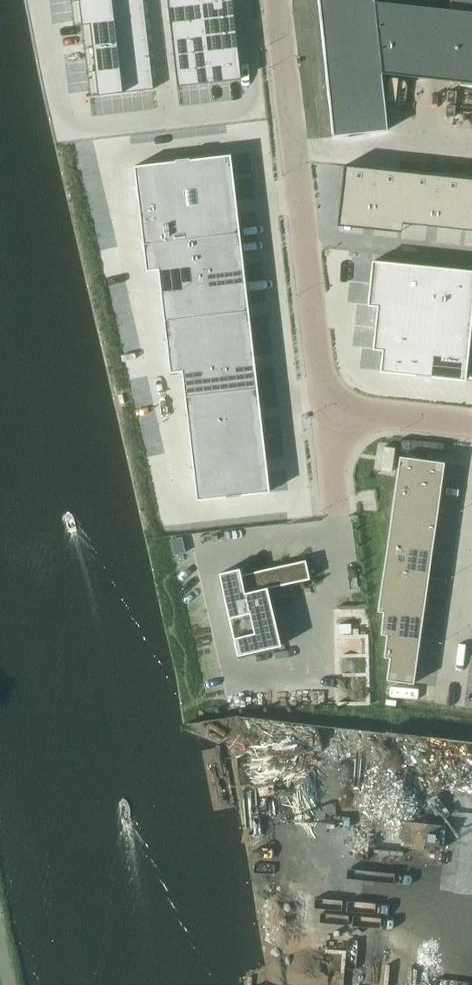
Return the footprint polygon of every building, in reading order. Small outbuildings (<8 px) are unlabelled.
[(71,1),(73,25),(113,21),(112,13),(111,0),(84,0),(71,1)] [(112,13),(144,9),(143,0),(111,0),(112,13)] [(200,3),(202,19),(234,15),(232,0),(223,0),(200,3)] [(320,16),(322,40),(325,64),(380,58),(378,34),(375,11),(374,1),(374,0),(318,0),(320,16)] [(374,1),(375,11),(378,34),(380,58),(382,74),(471,84),(471,0),(449,0),(450,9),(374,1)] [(200,3),(168,6),(170,22),(202,19),(200,3)] [(144,9),(112,13),(113,21),(114,29),(146,25),(144,9)] [(234,15),(202,19),(204,34),(235,31),(234,15)] [(202,19),(170,22),(172,38),(204,34),(202,19)] [(113,21),(73,25),(74,26),(81,25),(84,48),(116,45),(114,29),(113,21)] [(146,25),(114,29),(116,45),(148,41),(146,25)] [(235,31),(204,34),(205,50),(237,47),(235,31)] [(204,34),(172,38),(173,54),(205,50),(204,34)] [(148,41),(116,45),(118,60),(150,57),(148,41)] [(116,45),(84,48),(87,72),(119,68),(118,60),(116,45)] [(237,47),(205,50),(207,66),(239,63),(237,47)] [(205,50),(173,54),(175,70),(207,66),(205,50)] [(150,57),(118,60),(119,68),(120,76),(152,73),(150,57)] [(380,58),(325,64),(327,88),(330,112),(332,137),(388,131),(385,106),(383,82),(382,74),(380,58)] [(239,63),(207,66),(209,83),(241,79),(239,63)] [(207,66),(175,70),(177,86),(209,83),(207,66)] [(119,68),(87,72),(90,97),(122,93),(120,76),(119,68)] [(152,73),(120,76),(122,93),(154,89),(152,73)] [(189,160),(182,161),(185,187),(233,181),(230,156),(189,160)] [(175,162),(134,167),(136,186),(137,192),(185,187),(182,161),(175,162)] [(339,210),(337,226),(369,229),(375,169),(343,166),(339,210)] [(375,169),(369,229),(400,232),(406,173),(375,169)] [(406,173),(400,232),(401,233),(402,223),(432,227),(438,176),(406,173)] [(438,176),(432,227),(464,230),(469,179),(438,176)] [(464,230),(471,231),(471,180),(469,179),(464,230)] [(233,181),(185,187),(188,213),(236,207),(235,201),(233,181)] [(185,187),(137,192),(138,199),(140,218),(188,213),(185,187)] [(236,207),(188,213),(191,239),(239,233),(236,214),(236,207)] [(188,213),(140,218),(142,238),(143,244),(191,239),(188,213)] [(239,233),(191,239),(194,264),(200,264),(242,259),(241,253),(239,233)] [(191,239),(143,244),(144,251),(146,270),(158,269),(194,264),(191,239)] [(242,259),(200,264),(203,290),(245,285),(242,265),(242,259)] [(372,261),(370,283),(439,290),(442,268),(372,261)] [(194,264),(158,269),(160,288),(161,294),(203,290),(200,264),(194,264)] [(439,290),(471,294),(471,272),(442,268),(439,290)] [(370,283),(368,305),(377,306),(437,312),(439,290),(370,283)] [(245,285),(203,290),(206,315),(248,311),(247,304),(245,285)] [(203,290),(161,294),(162,301),(164,320),(206,315),(203,290)] [(437,312),(471,315),(471,309),(471,294),(439,290),(437,312)] [(377,306),(375,327),(435,333),(437,312),(377,306)] [(248,311),(206,315),(209,341),(251,336),(248,316),(248,311)] [(437,312),(435,333),(469,337),(471,315),(437,312)] [(206,315),(164,320),(166,340),(167,346),(209,341),(206,315)] [(375,327),(373,349),(382,350),(433,355),(435,333),(375,327)] [(435,333),(433,355),(467,358),(469,337),(435,333)] [(251,336),(209,341),(212,367),(218,366),(254,362),(253,356),(251,336)] [(209,341),(167,346),(168,352),(170,372),(182,371),(212,367),(209,341)] [(382,350),(380,371),(415,375),(430,377),(433,355),(382,350)] [(433,355),(430,377),(465,380),(467,358),(433,355)] [(254,362),(218,366),(221,392),(257,388),(254,369),(254,362)] [(212,367),(182,371),(185,396),(221,392),(218,366),(212,367)] [(257,388),(221,392),(224,418),(260,414),(259,408),(257,388)] [(221,392),(185,396),(187,416),(188,422),(224,418),(221,392)] [(260,414),(224,418),(227,444),(262,440),(260,420),(260,414)] [(224,418),(188,422),(189,428),(191,448),(227,444),(224,418)] [(262,440),(227,444),(230,470),(265,466),(265,459),(262,440)] [(227,444),(191,448),(193,467),(194,474),(230,470),(227,444)] [(384,446),(380,470),(391,472),(395,448),(384,446)] [(400,456),(397,479),(441,485),(444,463),(400,456)] [(265,466),(230,470),(233,496),(240,495),(268,491),(266,472),(265,466)] [(230,470),(194,474),(194,480),(197,500),(225,496),(233,496),(230,470)] [(397,479),(393,501),(438,507),(441,485),(397,479)] [(393,501),(390,523),(435,529),(438,507),(393,501)] [(390,523),(387,545),(432,551),(435,529),(390,523)] [(387,545),(384,567),(429,573),(432,551),(387,545)] [(239,569),(219,574),(225,598),(224,598),(237,656),(280,646),(280,644),(267,589),(293,583),(310,579),(305,560),(240,575),(239,569)] [(384,567),(381,589),(426,595),(429,573),(384,567)] [(381,589),(378,611),(423,617),(426,595),(381,589)] [(378,611),(378,612),(384,613),(381,634),(420,639),(423,617),(378,611)] [(381,634),(381,635),(387,635),(384,657),(417,661),(420,639),(381,634)] [(384,657),(390,658),(387,680),(413,684),(417,661),(384,657)]
